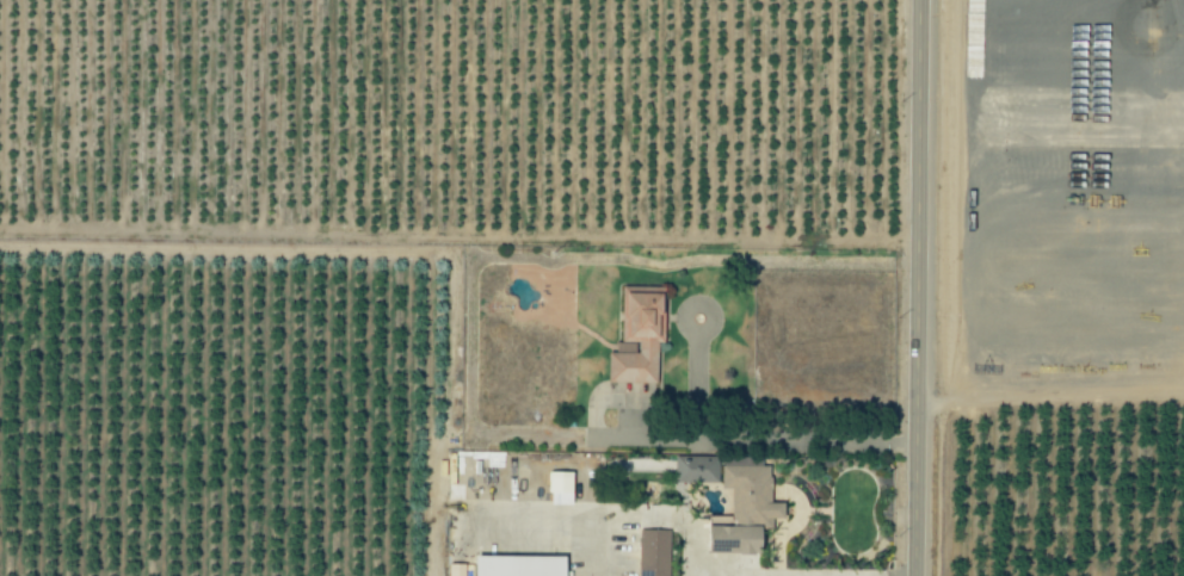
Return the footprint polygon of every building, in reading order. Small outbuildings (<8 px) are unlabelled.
[(664,343),(666,293),(621,292),(620,353),(609,353),(608,382),(656,384),(658,343),(664,343)] [(720,458),(676,456),(675,483),(719,484),(720,458)] [(772,467),(723,466),(723,489),(735,489),(735,526),(708,526),(708,553),(759,554),(759,522),(772,523),(772,517),(784,517),(785,503),(772,503),(772,467)] [(573,472),(549,472),(549,505),(572,505),(573,472)] [(670,531),(640,530),(639,575),(669,575),(670,531)] [(474,556),(474,575),(564,575),(564,557),(474,556)] [(464,565),(448,565),(448,575),(465,575),(464,565)]
